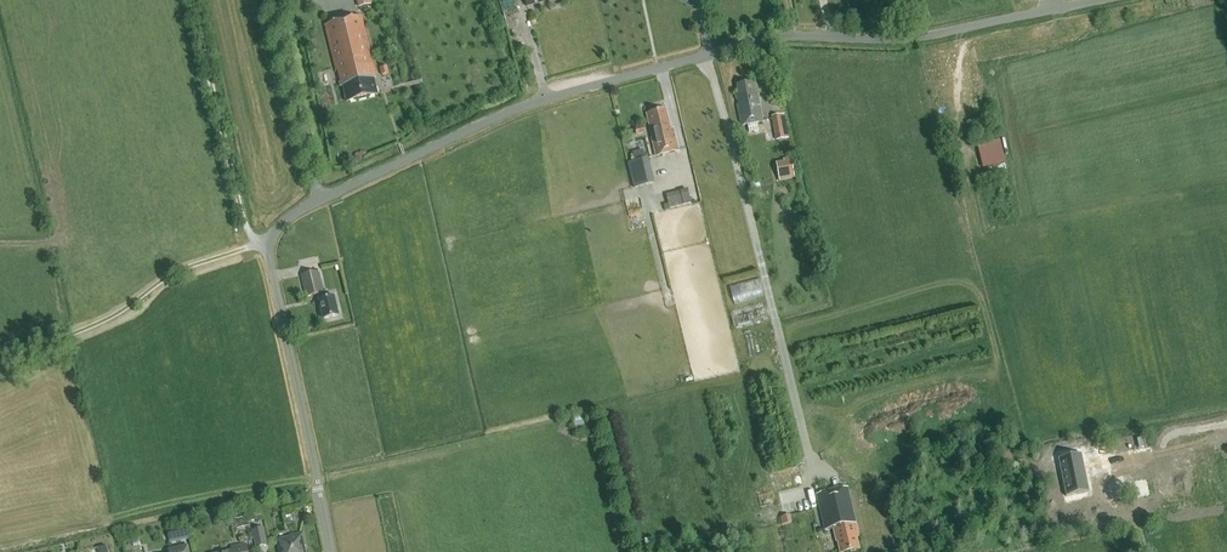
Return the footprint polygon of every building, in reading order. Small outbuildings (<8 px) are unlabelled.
[(521,8),(519,0),(504,0),(507,11),(521,8)] [(377,95),(374,80),(377,79),(375,73),(376,73),(362,16),(324,26),(335,71),(337,70),(340,83),(338,83),(339,88),(343,87),(347,102),(377,95)] [(388,68),(381,69),(383,76),(389,75),(388,68)] [(735,95),(741,126),(763,122),(755,82),(737,86),(739,94),(735,95)] [(671,130),(666,110),(647,115),(653,138),(652,138),(656,157),(679,151),(673,129),(671,130)] [(788,139),(785,115),(772,117),(775,141),(788,139)] [(644,132),(642,126),(633,128),(635,135),(644,132)] [(1011,162),(1005,138),(982,143),(987,167),(1011,162)] [(800,157),(783,159),(785,179),(802,177),(800,157)] [(635,189),(652,185),(646,160),(628,164),(635,189)] [(669,209),(691,204),(688,189),(666,194),(669,209)] [(323,319),(338,316),(334,298),(324,300),(323,294),(324,294),(319,272),(301,276),(306,297),(318,294),(320,301),(319,301),(323,319)] [(589,412),(577,414),(578,425),(590,424),(589,412)] [(1058,459),(1066,497),(1089,492),(1081,454),(1058,459)] [(838,541),(840,551),(849,551),(860,550),(857,537),(859,537),(848,487),(817,495),(825,531),(833,529),(836,542),(838,541)] [(786,523),(796,521),(794,514),(784,516),(786,523)] [(256,547),(266,545),(262,529),(253,531),(256,547)] [(190,539),(188,530),(168,534),(170,543),(190,539)] [(306,546),(303,533),(290,536),(291,539),(279,542),(281,551),(303,551),(302,546),(306,546)]
